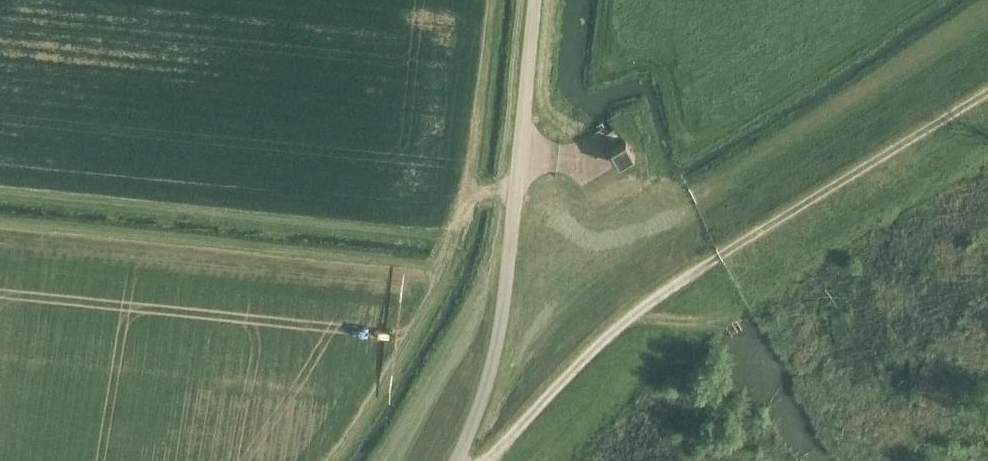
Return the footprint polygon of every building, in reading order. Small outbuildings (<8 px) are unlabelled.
[(627,141),(622,143),(616,147),(612,150),(621,164),(635,155),(627,141)]
